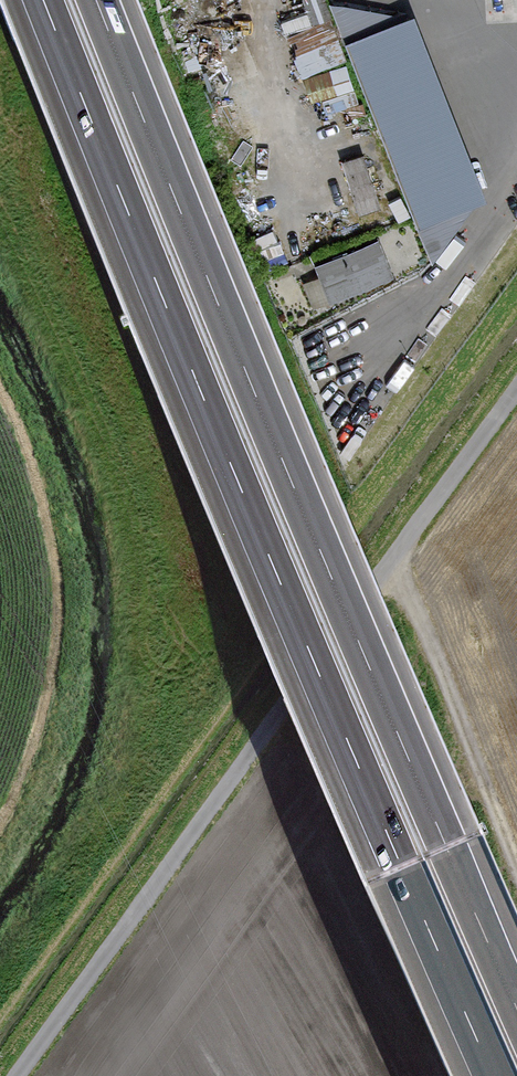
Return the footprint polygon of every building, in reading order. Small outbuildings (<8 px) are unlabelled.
[(327,0),(304,0),(308,10),(282,20),(285,30),(332,13),(327,0)] [(347,37),(419,221),(486,195),(414,11),(347,37)] [(330,20),(289,35),(303,73),(344,58),(330,20)] [(345,64),(305,78),(313,100),(353,86),(345,64)] [(362,152),(342,159),(360,211),(380,204),(362,152)] [(376,238),(314,264),(329,299),(391,274),(376,238)]
